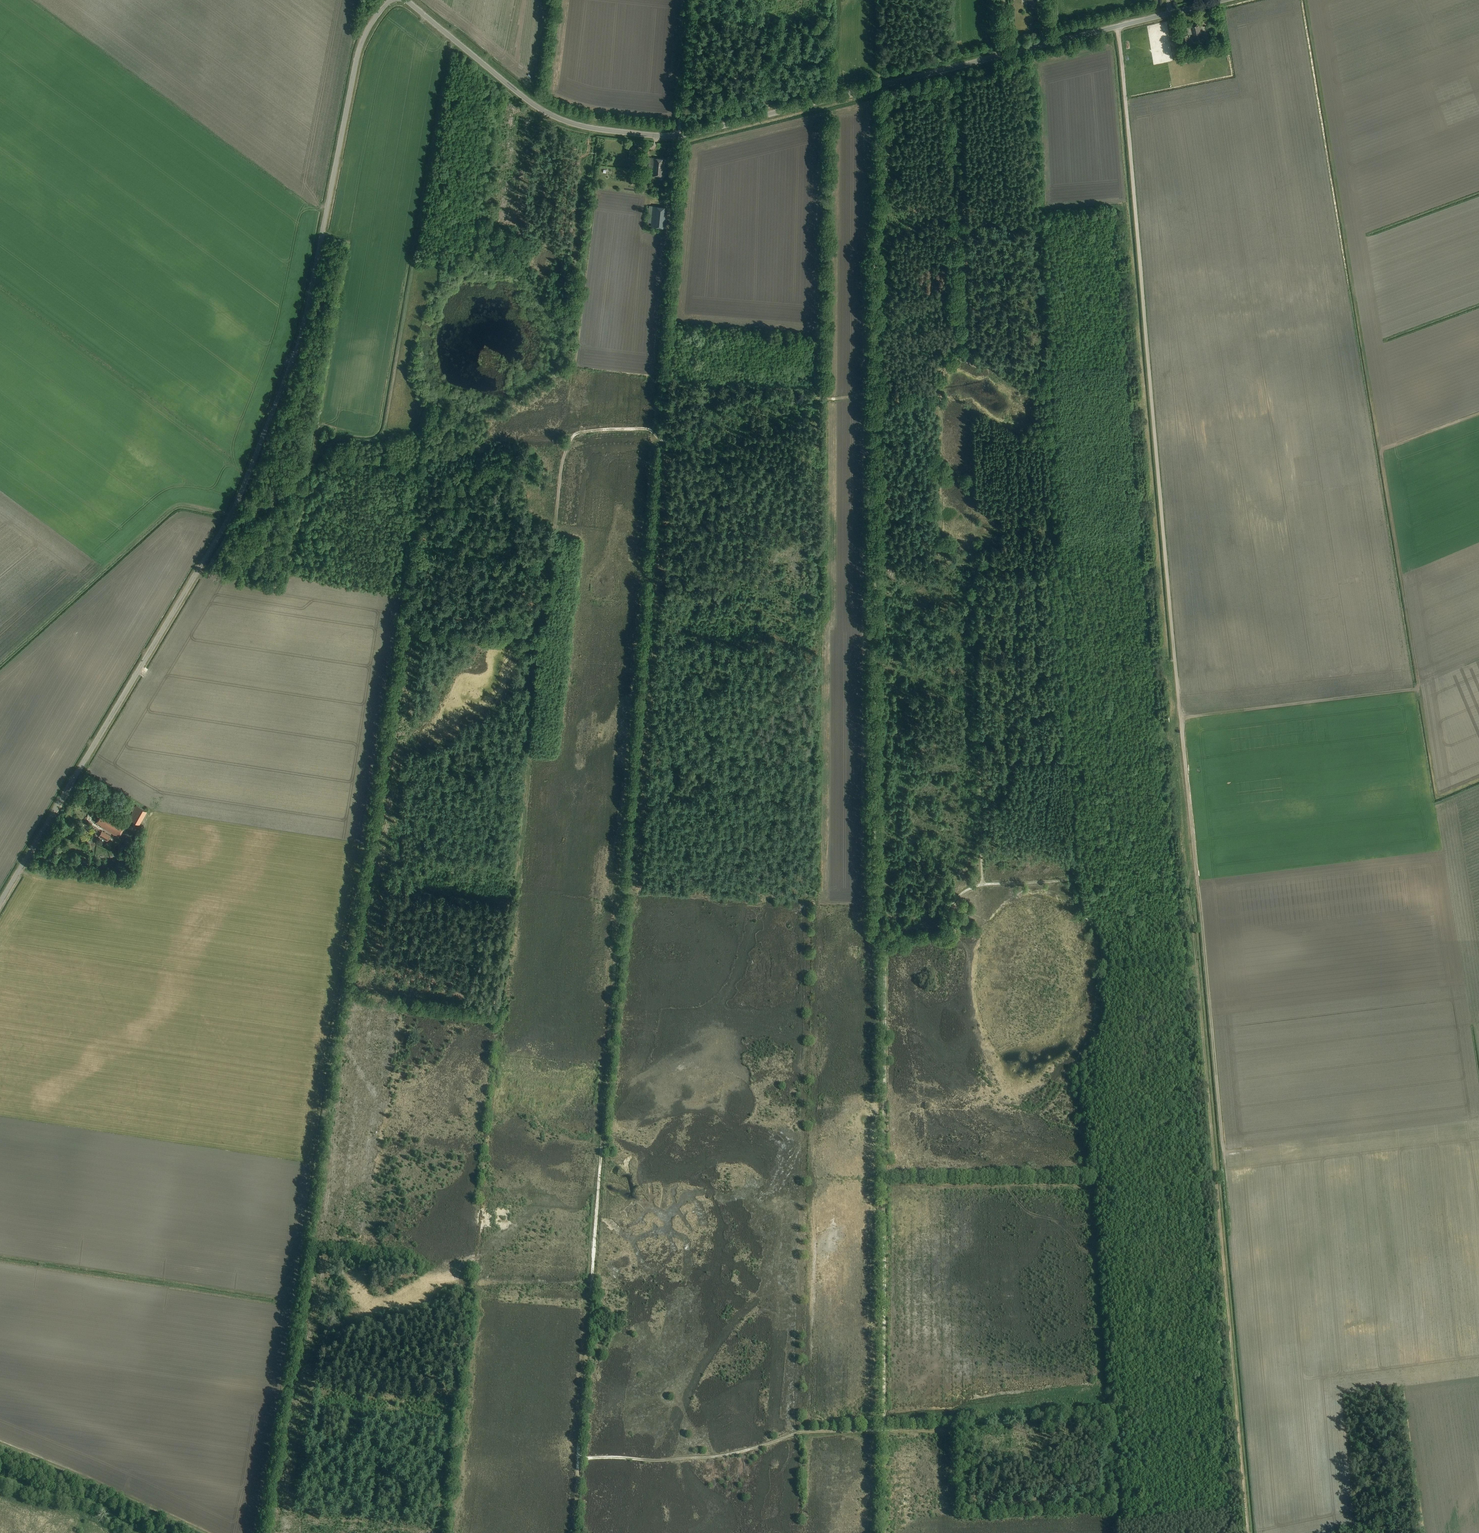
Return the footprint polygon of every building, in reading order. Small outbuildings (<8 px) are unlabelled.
[(1200,30),(1198,23),(1190,25),(1193,40),(1203,38),(1201,30),(1200,30)] [(666,159),(650,158),(649,167),(653,167),(652,176),(665,177),(667,166),(665,166),(666,159)] [(649,206),(647,223),(651,223),(651,227),(666,228),(668,207),(649,206)] [(136,805),(129,818),(140,824),(147,811),(136,805)] [(106,814),(103,812),(96,823),(102,826),(101,827),(116,836),(116,837),(118,838),(126,824),(107,813),(106,814)] [(102,831),(99,836),(107,841),(111,836),(102,831)]
